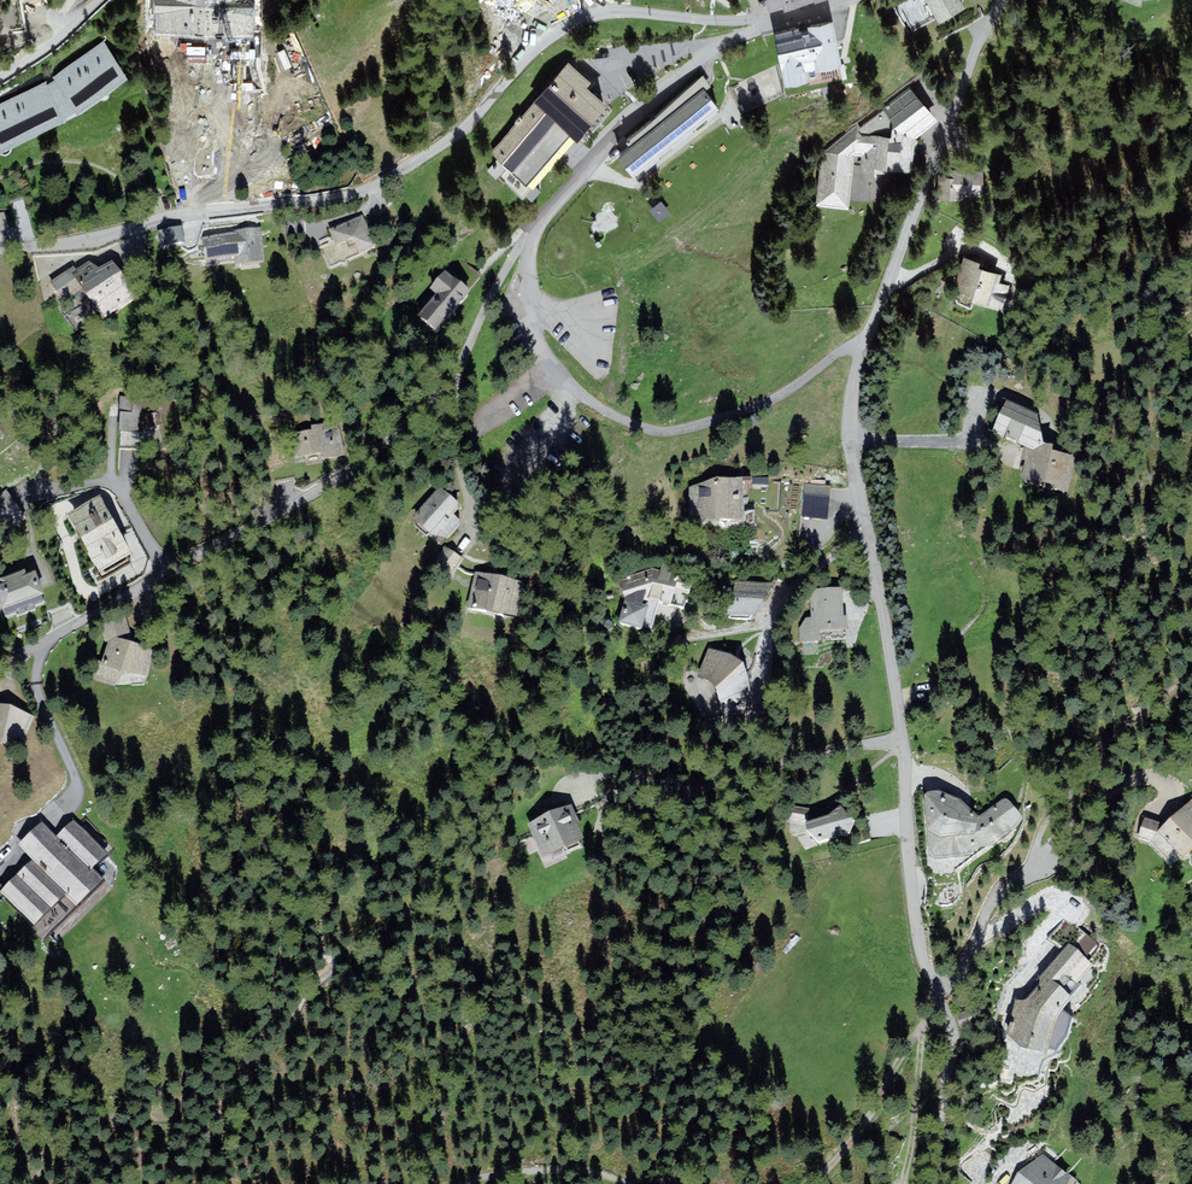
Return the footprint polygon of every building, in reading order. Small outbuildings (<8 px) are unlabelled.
[(31,4),(28,0),(0,0),(0,24),(31,4)] [(545,24),(551,10),(568,17),(575,0),(489,0),(545,24)] [(781,11),(797,6),(798,10),(828,0),(777,0),(781,11)] [(935,28),(963,12),(956,0),(918,0),(935,28)] [(806,70),(840,64),(832,23),(775,33),(784,88),(808,83),(806,70)] [(69,116),(128,83),(102,39),(0,97),(0,138),(6,151),(69,116)] [(610,106),(586,88),(591,82),(567,63),(535,102),(573,139),(578,142),(610,106)] [(711,85),(703,75),(626,142),(630,149),(705,90),(711,85)] [(937,121),(908,86),(822,152),(815,205),(849,210),(854,160),(911,171),(915,138),(937,121)] [(630,149),(619,159),(634,178),(720,113),(705,90),(630,149)] [(496,156),(486,166),(522,199),(573,139),(535,102),(491,152),(496,156)] [(984,170),(938,169),(937,201),(963,201),(963,197),(983,198),(984,170)] [(0,215),(0,238),(10,236),(4,214),(0,215)] [(363,240),(370,258),(388,251),(377,234),(370,218),(356,223),(357,224),(337,233),(344,249),(363,240)] [(263,229),(233,236),(241,271),(271,264),(263,229)] [(418,317),(438,333),(484,276),(479,273),(459,255),(430,288),(437,294),(418,317)] [(997,303),(1003,274),(986,270),(988,262),(968,257),(960,289),(978,293),(976,298),(997,303)] [(91,289),(115,322),(145,301),(122,268),(91,289)] [(75,271),(54,285),(68,304),(89,290),(75,271)] [(119,399),(121,451),(143,449),(141,413),(137,413),(136,398),(119,399)] [(1062,451),(1060,427),(1015,405),(1001,432),(1046,455),(1062,451)] [(342,430),(297,434),(299,464),(323,462),(323,465),(345,463),(342,430)] [(1046,455),(1039,487),(1085,496),(1092,464),(1046,455)] [(694,490),(694,521),(752,521),(752,480),(741,480),(725,480),(694,490)] [(833,488),(806,486),(804,518),(831,520),(833,488)] [(466,506),(440,488),(419,518),(445,536),(466,506)] [(6,490),(0,494),(0,525),(6,533),(27,518),(6,490)] [(111,512),(77,531),(103,576),(136,557),(111,512)] [(452,578),(463,562),(446,550),(435,566),(452,578)] [(652,568),(618,580),(625,600),(619,623),(653,631),(660,603),(685,610),(695,572),(663,563),(661,571),(652,568)] [(0,587),(0,606),(5,619),(51,602),(40,573),(0,587)] [(526,580),(481,574),(475,610),(520,617),(526,580)] [(841,589),(810,590),(812,617),(806,618),(799,627),(800,642),(820,641),(819,631),(848,629),(847,616),(842,616),(841,589)] [(127,617),(107,622),(115,646),(110,664),(105,661),(97,677),(125,686),(147,678),(154,680),(160,652),(138,644),(127,617)] [(732,654),(709,649),(697,678),(709,680),(716,686),(725,726),(756,720),(749,676),(745,667),(741,661),(732,654)] [(0,704),(0,743),(23,750),(40,719),(19,707),(0,704)] [(927,792),(924,796),(928,852),(937,859),(968,855),(979,847),(990,847),(997,842),(1015,829),(1023,817),(1008,799),(1005,799),(1002,799),(980,815),(978,815),(961,799),(938,790),(927,792)] [(573,808),(536,827),(553,861),(591,843),(573,808)] [(1170,831),(1183,844),(1191,854),(1191,811),(1177,825),(1170,831)] [(854,813),(810,825),(816,845),(860,833),(854,813)] [(31,860),(0,891),(0,892),(33,926),(65,894),(77,907),(105,880),(93,868),(108,854),(74,819),(57,835),(42,820),(17,845),(31,860)] [(1177,825),(1153,820),(1149,839),(1182,846),(1183,844),(1170,831),(1177,825)] [(1103,965),(1079,944),(1050,978),(1056,983),(1061,977),(1079,994),(1103,965)] [(1039,1000),(1040,1002),(1029,1000),(1022,1045),(1066,1052),(1071,1018),(1087,1001),(1079,994),(1061,977),(1056,983),(1039,1000)] [(1027,1174),(1021,1183),(1085,1183),(1086,1181),(1050,1156),(1027,1174)]
